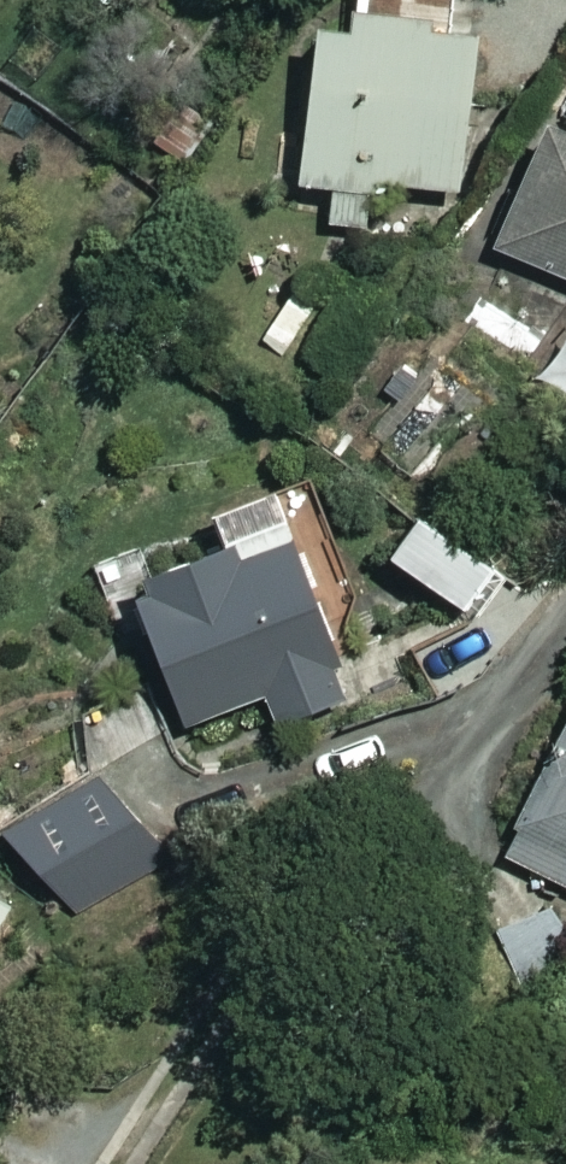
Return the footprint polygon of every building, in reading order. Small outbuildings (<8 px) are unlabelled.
[(354,26),(322,22),(300,180),(335,185),(330,221),(366,226),(372,177),(460,189),(482,30),(441,25),(445,0),(358,0),(354,26)] [(552,121),(495,245),(565,278),(565,127),(552,121)] [(565,336),(541,383),(565,396),(565,337),(565,336)] [(422,504),(388,555),(471,611),(505,561),(422,504)] [(359,692),(291,515),(151,569),(157,587),(138,594),(187,721),(266,691),(278,723),(359,692)] [(96,766),(164,730),(140,685),(73,721),(96,766)] [(504,853),(565,887),(565,739),(504,853)]
